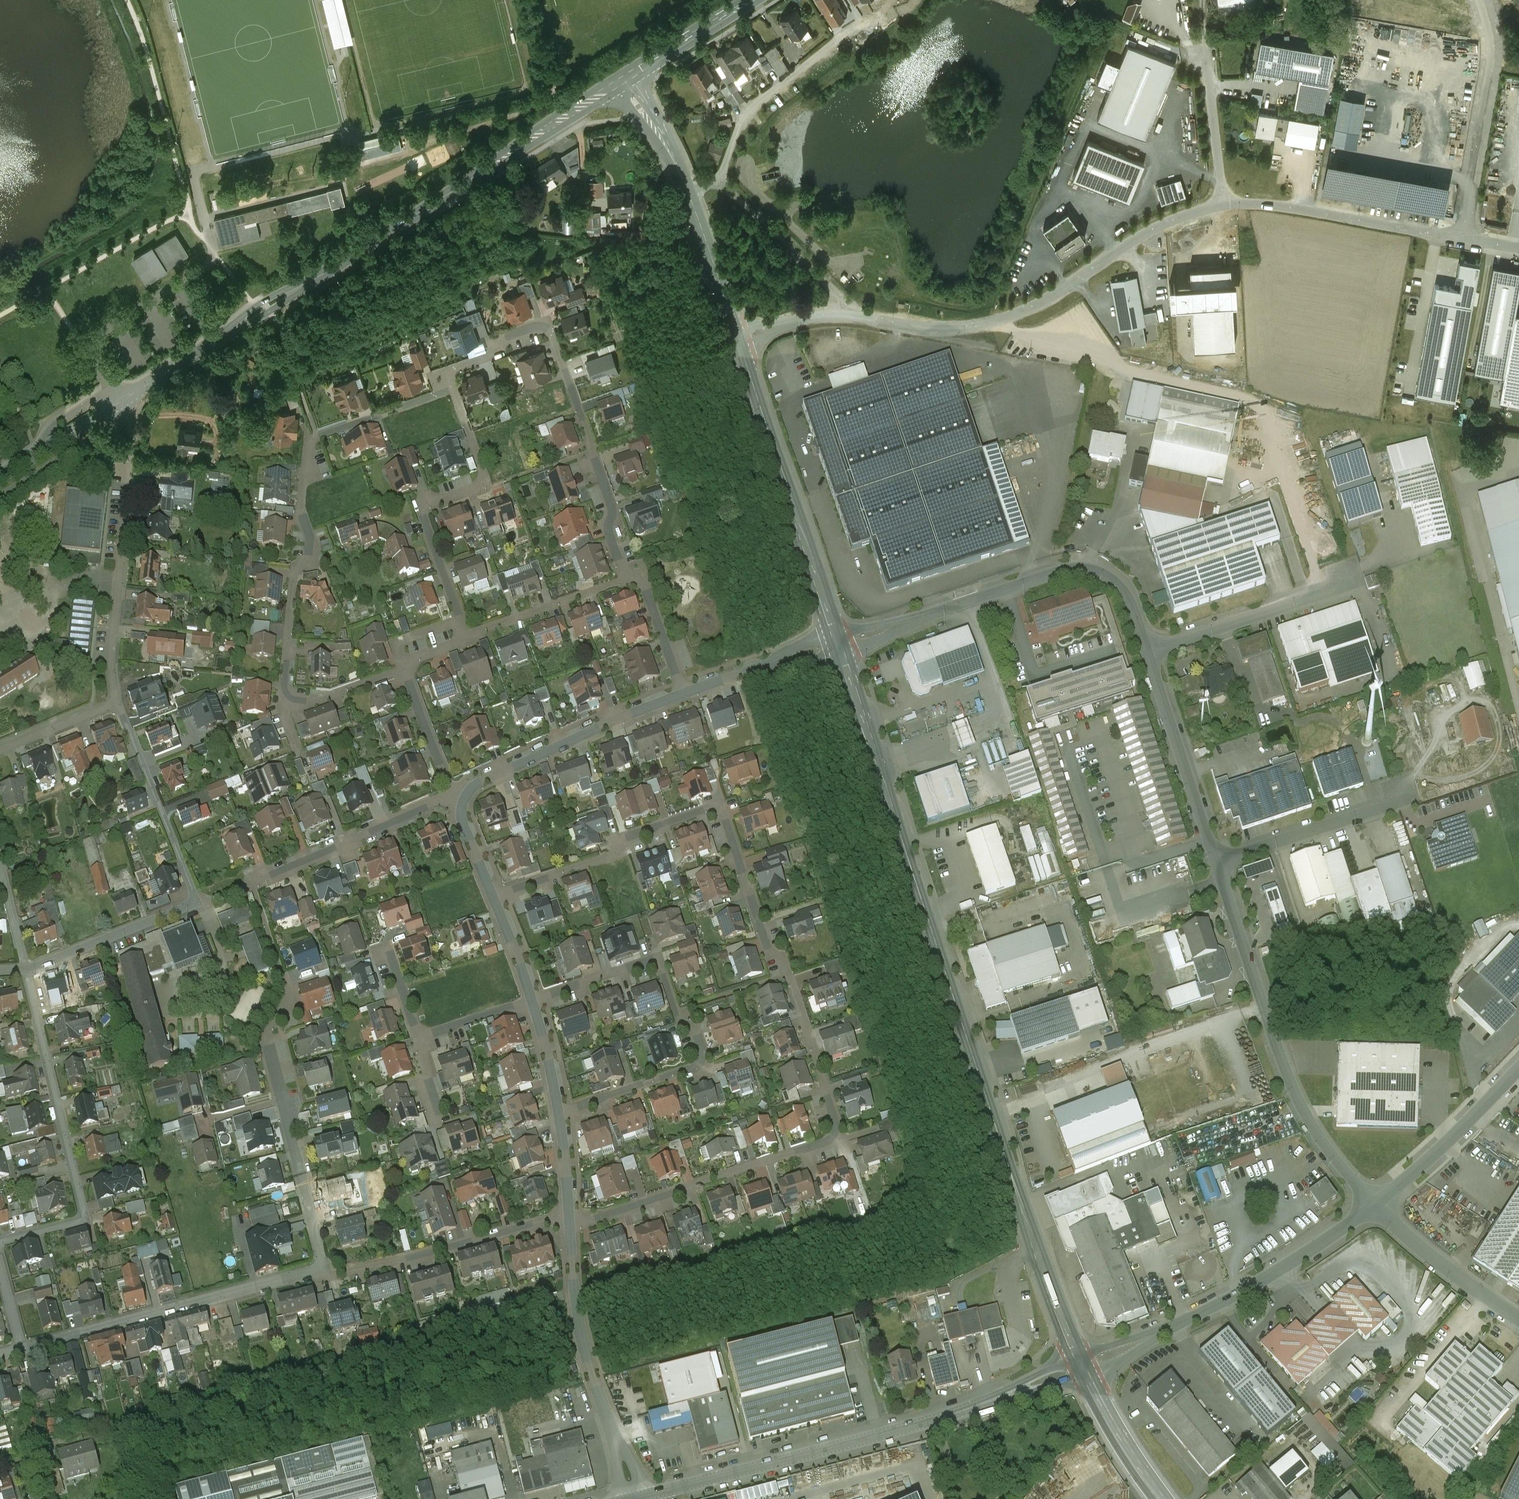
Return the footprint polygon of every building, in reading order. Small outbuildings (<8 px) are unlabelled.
[(345,43),(353,41),(343,0),(334,0),(345,43)] [(825,13),(828,10),(836,21),(847,14),(838,0),(816,0),(825,13)] [(796,8),(780,18),(792,37),(808,27),(796,8)] [(747,36),(730,47),(735,55),(737,53),(743,62),(757,53),(747,36)] [(1333,53),(1261,39),(1255,69),(1299,77),(1328,82),(1333,53)] [(1178,60),(1128,40),(1118,63),(1106,58),(1097,80),(1109,85),(1096,117),(1147,137),(1178,60)] [(775,43),(763,50),(772,66),(777,74),(787,68),(779,56),(782,54),(775,43)] [(730,47),(715,55),(726,73),(728,77),(732,75),(742,68),(735,55),(730,47)] [(763,50),(757,53),(766,69),(772,66),(763,50)] [(704,62),(689,71),(704,95),(719,87),(704,62)] [(728,77),(726,73),(721,76),(731,92),(740,86),(732,75),(728,77)] [(1328,82),(1299,77),(1293,107),(1323,113),(1328,82)] [(1254,91),(1252,103),(1263,105),(1265,92),(1254,91)] [(738,102),(731,92),(723,96),(729,107),(738,102)] [(1364,99),(1339,95),(1334,126),(1358,130),(1364,99)] [(1276,115),(1259,112),(1255,132),(1272,135),(1272,134),(1275,116),(1276,115)] [(1288,119),(1275,116),(1272,134),(1285,136),(1288,119)] [(718,120),(720,126),(734,124),(733,117),(718,120)] [(1288,117),(1288,119),(1285,136),(1284,141),(1314,147),(1319,123),(1288,117)] [(1358,130),(1334,126),(1332,140),(1356,144),(1358,130)] [(1072,134),(1066,132),(1062,144),(1068,146),(1072,134)] [(384,135),(359,142),(360,149),(386,143),(384,135)] [(723,158),(727,143),(713,140),(709,154),(723,158)] [(1144,163),(1088,140),(1072,179),(1128,201),(1144,163)] [(577,147),(561,157),(571,173),(579,167),(577,147)] [(553,157),(530,172),(540,185),(552,177),(555,182),(565,176),(553,157)] [(1453,180),(1330,159),(1323,196),(1447,217),(1453,180)] [(327,191),(291,200),(295,214),(331,205),(332,208),(345,204),(341,187),(327,190),(327,191)] [(630,192),(609,192),(610,210),(631,210),(630,192)] [(287,201),(214,219),(221,246),(260,237),(256,221),(290,213),(287,201)] [(536,214),(529,206),(513,219),(521,227),(536,214)] [(608,212),(592,211),(592,215),(588,215),(588,226),(608,226),(608,212)] [(1068,211),(1043,227),(1060,252),(1085,235),(1068,211)] [(574,215),(561,216),(561,233),(575,232),(574,215)] [(152,248),(134,259),(147,281),(166,270),(165,268),(187,254),(176,235),(153,249),(152,248)] [(1459,288),(1435,284),(1416,393),(1455,400),(1479,264),(1459,260),(1456,275),(1462,275),(1459,288)] [(1493,266),(1474,372),(1503,377),(1515,314),(1518,291),(1518,271),(1493,266)] [(1231,272),(1193,275),(1199,355),(1238,352),(1231,272)] [(561,277),(540,284),(545,297),(544,298),(545,302),(547,303),(547,304),(566,298),(568,297),(567,293),(561,277)] [(1137,277),(1111,280),(1120,328),(1144,325),(1137,277)] [(530,281),(518,285),(521,294),(522,294),(524,299),(524,298),(535,294),(530,281)] [(581,287),(567,293),(568,297),(566,298),(569,306),(585,300),(581,287)] [(521,294),(504,300),(505,301),(503,304),(505,310),(509,311),(511,320),(530,313),(530,312),(529,313),(525,302),(525,301),(524,298),(524,299),(522,294),(521,294)] [(467,299),(471,308),(479,305),(475,296),(467,299)] [(576,305),(559,311),(562,319),(579,313),(576,305)] [(579,313),(562,319),(568,337),(578,333),(580,334),(583,333),(584,331),(585,331),(582,323),(586,322),(582,312),(579,313)] [(1515,314),(1503,377),(1499,400),(1518,404),(1518,314),(1515,314)] [(472,320),(449,328),(457,352),(480,344),(472,320)] [(423,348),(410,352),(414,363),(415,366),(428,362),(423,348)] [(526,350),(511,355),(513,360),(516,361),(520,360),(520,359),(529,356),(526,350)] [(529,356),(520,359),(520,360),(524,372),(546,364),(544,359),(545,358),(544,357),(542,351),(529,356)] [(612,353),(586,363),(595,387),(621,378),(612,353)] [(981,452),(948,355),(802,404),(835,501),(981,452)] [(414,363),(394,370),(398,381),(397,381),(398,383),(398,382),(402,393),(422,386),(420,378),(421,378),(418,370),(417,371),(415,366),(414,363)] [(546,364),(524,372),(528,383),(529,384),(537,381),(551,376),(546,364)] [(482,375),(462,382),(468,399),(471,401),(474,399),(475,397),(488,392),(486,385),(482,375)] [(353,379),(338,384),(341,391),(336,393),(335,394),(338,400),(339,401),(342,408),(345,410),(348,409),(349,406),(349,405),(355,403),(351,393),(358,391),(353,379)] [(499,381),(486,385),(488,392),(491,400),(494,402),(505,398),(499,381)] [(528,383),(524,385),(523,387),(525,393),(540,387),(537,381),(529,384),(528,383)] [(1124,420),(1155,426),(1156,420),(1232,435),(1238,406),(1232,405),(1228,425),(1158,411),(1162,391),(1131,385),(1124,420)] [(358,391),(351,393),(355,403),(357,408),(370,404),(364,389),(358,391)] [(1232,405),(1162,391),(1158,411),(1228,425),(1232,405)] [(296,393),(286,397),(290,408),(300,404),(296,393)] [(617,400),(599,407),(605,424),(614,421),(623,418),(624,417),(617,400)] [(1465,412),(1459,411),(1457,423),(1463,424),(1465,412)] [(289,413),(273,412),(271,435),(276,441),(291,443),(291,436),(296,437),(298,419),(289,418),(289,413)] [(623,418),(614,421),(616,427),(625,423),(623,418)] [(563,419),(546,425),(550,437),(553,435),(552,433),(566,428),(563,419)] [(1155,426),(1146,470),(1206,482),(1222,485),(1232,435),(1156,420),(1155,426)] [(566,428),(552,433),(553,435),(558,449),(559,452),(564,450),(577,445),(577,444),(576,444),(574,439),(575,438),(573,433),(572,433),(570,427),(571,427),(570,426),(566,428)] [(377,427),(364,432),(364,434),(352,438),(353,441),(351,441),(354,450),(355,447),(356,447),(359,448),(361,456),(373,452),(377,462),(377,461),(374,453),(385,450),(377,427)] [(196,429),(185,428),(185,429),(180,428),(178,445),(179,445),(178,449),(187,450),(187,446),(199,448),(201,431),(196,430),(196,429)] [(457,433),(448,436),(450,442),(456,440),(457,443),(460,442),(457,433)] [(271,435),(265,435),(264,445),(270,445),(276,441),(271,435)] [(647,436),(640,438),(640,440),(641,439),(644,448),(651,446),(647,436)] [(640,440),(627,444),(631,455),(635,453),(635,454),(645,450),(644,448),(641,439),(640,440)] [(1123,444),(1092,439),(1089,457),(1120,463),(1123,444)] [(1425,439),(1385,449),(1401,509),(1410,507),(1440,499),(1425,439)] [(450,442),(448,443),(448,441),(442,443),(443,445),(435,448),(439,460),(461,452),(457,443),(456,440),(450,442)] [(351,441),(343,444),(347,457),(352,455),(354,450),(351,441)] [(1360,446),(1324,457),(1346,527),(1382,515),(1360,446)] [(413,449),(401,453),(404,460),(406,459),(409,469),(419,465),(413,449)] [(558,449),(552,451),(555,461),(567,457),(564,450),(559,452),(558,449)] [(461,452),(439,460),(445,476),(458,471),(466,468),(465,464),(461,452)] [(981,452),(835,501),(852,551),(871,544),(886,591),(1013,548),(981,452)] [(631,455),(614,461),(621,479),(642,472),(635,454),(635,453),(631,455)] [(404,460),(396,463),(397,465),(389,468),(394,483),(392,487),(393,491),(397,493),(416,486),(412,477),(411,478),(408,470),(410,469),(409,469),(406,459),(404,460)] [(466,468),(458,471),(460,476),(470,472),(467,464),(465,464),(466,468)] [(173,470),(172,485),(161,484),(160,493),(159,493),(159,499),(158,500),(163,500),(172,501),(172,502),(174,502),(174,499),(191,501),(193,485),(186,484),(187,471),(173,470)] [(1146,470),(1144,480),(1204,492),(1206,482),(1146,470)] [(567,471),(550,477),(560,506),(577,499),(574,490),(575,490),(573,484),(572,484),(567,471)] [(212,473),(212,484),(223,484),(223,473),(212,473)] [(289,475),(269,473),(268,479),(267,479),(266,488),(289,491),(289,487),(288,487),(289,475)] [(544,474),(533,478),(535,485),(547,481),(544,474)] [(1144,480),(1138,511),(1198,523),(1204,492),(1144,480)] [(289,491),(266,488),(265,498),(266,498),(266,503),(286,505),(287,494),(288,494),(289,491)] [(658,488),(642,494),(645,505),(653,502),(653,503),(663,500),(658,488)] [(1487,533),(1518,524),(1518,488),(1478,498),(1487,533)] [(106,498),(66,493),(65,495),(66,495),(60,551),(59,550),(59,551),(100,556),(100,555),(99,555),(105,499),(106,499),(106,498)] [(506,500),(494,504),(501,524),(513,520),(514,521),(507,499),(506,499),(506,500)] [(1440,499),(1410,507),(1420,546),(1450,539),(1440,499)] [(172,501),(163,500),(162,512),(171,513),(172,502),(172,501)] [(645,505),(626,512),(634,533),(636,535),(639,536),(643,535),(645,532),(645,529),(645,526),(657,522),(654,513),(656,512),(653,503),(653,502),(645,505)] [(494,504),(482,509),(481,507),(481,508),(489,530),(489,529),(501,524),(494,504)] [(465,509),(455,512),(462,535),(473,531),(474,533),(474,532),(475,532),(471,521),(465,507),(465,509)] [(1198,523),(1138,511),(1172,614),(1265,584),(1254,550),(1279,542),(1268,508),(1204,529),(1203,523),(1198,523)] [(581,511),(555,520),(558,529),(561,528),(564,538),(567,537),(570,545),(574,544),(588,539),(587,536),(583,525),(581,526),(580,522),(585,520),(581,511)] [(455,512),(444,516),(443,515),(448,529),(452,540),(452,538),(462,535),(455,512)] [(283,515),(268,513),(268,522),(283,523),(283,515)] [(172,516),(159,514),(158,521),(169,523),(171,523),(172,516)] [(476,519),(471,521),(475,532),(474,532),(476,538),(482,536),(476,519)] [(158,521),(151,521),(150,531),(147,531),(146,540),(166,543),(169,523),(158,521)] [(268,522),(267,522),(265,544),(283,546),(286,524),(283,523),(268,522)] [(355,522),(336,529),(342,545),(360,539),(357,529),(355,522)] [(357,529),(360,539),(363,545),(379,540),(373,524),(357,529)] [(391,528),(388,526),(386,526),(383,525),(378,524),(375,524),(373,524),(378,539),(381,540),(383,541),(385,542),(386,543),(387,544),(403,538),(401,536),(400,535),(398,533),(397,532),(395,531),(393,529),(391,528)] [(1487,533),(1510,623),(1518,621),(1518,524),(1487,533)] [(452,540),(448,529),(442,531),(448,548),(454,546),(452,540)] [(588,539),(574,544),(576,550),(585,547),(593,544),(590,535),(587,536),(588,539)] [(574,544),(570,545),(567,537),(564,538),(561,539),(563,547),(570,545),(572,551),(576,550),(574,544)] [(387,544),(393,560),(395,559),(394,559),(409,554),(403,538),(387,544)] [(572,551),(568,553),(571,560),(578,558),(577,556),(587,552),(585,547),(576,550),(572,551)] [(587,552),(577,556),(578,558),(582,569),(602,562),(600,556),(601,555),(599,548),(587,552)] [(487,550),(475,554),(477,560),(480,559),(481,563),(490,559),(490,557),(488,551),(487,550)] [(171,554),(151,552),(150,559),(160,561),(170,562),(171,554)] [(409,554),(395,559),(400,574),(406,572),(408,576),(419,572),(413,553),(409,554)] [(150,559),(144,559),(141,585),(157,586),(160,561),(150,559)] [(477,560),(455,568),(463,589),(475,584),(487,580),(481,563),(480,559),(477,560)] [(544,579),(538,562),(530,565),(533,572),(534,572),(537,581),(544,579)] [(602,562),(582,569),(587,582),(608,574),(606,567),(604,568),(602,562)] [(269,567),(251,565),(249,578),(259,579),(259,578),(266,579),(266,574),(268,574),(269,567)] [(533,572),(520,577),(527,597),(541,592),(537,581),(534,572),(533,572)] [(318,573),(303,576),(302,586),(303,586),(303,585),(317,586),(318,573)] [(1375,573),(1363,577),(1367,589),(1379,586),(1375,573)] [(504,574),(497,577),(503,594),(510,591),(506,582),(507,582),(504,574)] [(507,582),(506,582),(510,591),(513,602),(527,597),(520,577),(507,582)] [(266,579),(259,578),(259,579),(257,601),(278,603),(280,580),(266,579)] [(422,580),(405,586),(408,595),(411,594),(411,593),(425,588),(422,580)] [(487,580),(475,584),(477,592),(489,588),(487,580)] [(317,586),(303,585),(303,586),(302,598),(311,599),(311,602),(316,605),(318,604),(322,612),(334,607),(325,587),(317,586)] [(425,588),(411,593),(411,594),(418,613),(419,613),(422,614),(426,612),(427,610),(437,606),(430,586),(425,588)] [(1086,589),(1028,608),(1037,635),(1094,617),(1091,605),(1089,601),(1086,589)] [(190,595),(172,593),(171,602),(189,604),(190,595)] [(632,593),(616,599),(618,604),(614,606),(618,617),(635,611),(638,610),(636,604),(637,601),(637,600),(633,598),(632,593)] [(1102,602),(1122,661),(1126,674),(1130,673),(1105,596),(1089,601),(1091,605),(1102,602)] [(155,601),(139,599),(137,620),(137,621),(145,622),(153,623),(153,621),(170,623),(171,612),(154,610),(155,601)] [(54,640),(29,657),(35,668),(60,652),(59,668),(88,671),(96,602),(73,600),(68,640),(54,640)] [(1354,603),(1277,628),(1298,693),(1328,683),(1330,688),(1377,673),(1354,603)] [(594,607),(582,612),(589,633),(601,629),(602,629),(599,621),(594,607)] [(635,611),(618,617),(620,623),(637,617),(635,611)] [(582,612),(580,612),(575,614),(569,616),(574,630),(576,638),(577,638),(589,633),(582,612)] [(637,617),(620,623),(622,628),(639,622),(637,617)] [(562,618),(553,621),(553,623),(558,635),(558,634),(567,631),(562,618)] [(605,619),(599,621),(602,629),(601,629),(604,636),(611,634),(605,619)] [(622,628),(626,640),(630,638),(632,644),(648,638),(646,634),(648,630),(647,629),(644,627),(642,622),(639,622),(622,628)] [(553,623),(532,630),(539,650),(561,642),(558,634),(558,635),(553,623)] [(382,626),(371,630),(374,640),(378,638),(380,645),(388,643),(382,626)] [(926,641),(908,648),(910,656),(906,657),(902,664),(912,692),(920,697),(928,694),(931,685),(982,669),(968,628),(927,643),(926,641)] [(576,638),(574,630),(567,632),(573,648),(576,647),(578,642),(577,638),(576,638)] [(526,631),(513,636),(514,640),(519,638),(523,648),(531,645),(526,631)] [(145,635),(131,633),(131,640),(145,642),(145,635)] [(210,635),(194,633),(192,644),(202,645),(202,648),(209,649),(210,635)] [(168,637),(152,635),(151,635),(151,636),(149,653),(149,654),(150,654),(166,656),(168,637)] [(185,639),(168,637),(166,656),(182,658),(183,658),(183,657),(184,640),(185,640),(185,639)] [(274,639),(255,637),(253,656),(272,658),(274,639)] [(374,640),(361,644),(369,667),(386,662),(380,645),(378,638),(374,640)] [(514,640),(496,646),(499,655),(499,657),(500,657),(503,666),(504,666),(504,665),(517,660),(518,663),(527,660),(523,648),(519,638),(514,640)] [(1264,638),(1237,647),(1242,662),(1249,660),(1263,702),(1283,696),(1264,638)] [(237,652),(237,642),(228,642),(227,651),(237,652)] [(351,642),(335,643),(336,652),(351,651),(351,642)] [(638,648),(623,653),(625,659),(640,653),(638,648)] [(482,651),(475,653),(475,655),(473,655),(471,654),(470,654),(480,681),(491,677),(485,662),(483,654),(482,651)] [(491,651),(483,654),(485,662),(494,659),(491,651)] [(640,653),(625,659),(630,672),(653,663),(649,654),(647,655),(646,651),(640,653)] [(466,658),(466,657),(459,659),(460,661),(458,662),(461,671),(463,670),(469,685),(480,681),(470,654),(470,655),(469,657),(466,658)] [(39,674),(35,668),(29,657),(28,656),(0,674),(0,699),(39,674)] [(332,657),(313,656),(312,678),(329,678),(337,678),(338,669),(329,669),(329,662),(332,662),(332,657)] [(1050,685),(1025,692),(1035,725),(1066,715),(1072,713),(1121,697),(1124,706),(1135,703),(1129,687),(1134,685),(1130,673),(1126,674),(1122,661),(1071,677),(1070,674),(1049,681),(1050,685)] [(598,662),(592,664),(596,676),(602,673),(598,662)] [(653,663),(630,672),(634,684),(657,676),(653,663)] [(1476,664),(1463,668),(1468,685),(1481,681),(1476,664)] [(160,668),(147,666),(148,678),(160,675),(160,668)] [(1227,669),(1194,679),(1197,691),(1198,693),(1209,689),(1210,694),(1223,690),(1221,684),(1231,681),(1227,669)] [(454,671),(447,673),(450,680),(457,678),(454,671)] [(444,673),(438,675),(438,676),(431,679),(438,699),(446,696),(447,699),(456,696),(450,680),(447,673),(445,674),(444,673)] [(593,674),(570,682),(575,695),(598,687),(593,674)] [(1197,691),(1194,679),(1193,676),(1179,681),(1183,695),(1197,691)] [(616,692),(611,678),(604,681),(609,695),(616,692)] [(157,680),(129,692),(135,706),(140,719),(168,708),(157,680)] [(386,682),(375,686),(378,694),(389,690),(386,682)] [(257,686),(247,685),(247,686),(245,687),(245,694),(246,696),(245,706),(247,708),(247,713),(264,714),(264,707),(268,705),(269,687),(257,686)] [(598,687),(575,695),(579,707),(579,708),(589,704),(601,700),(599,694),(600,693),(598,687)] [(546,688),(534,692),(536,698),(537,698),(539,704),(550,700),(546,688)] [(378,694),(373,695),(375,700),(372,705),(377,707),(379,712),(384,711),(388,713),(391,708),(396,706),(394,701),(396,697),(392,694),(390,690),(389,690),(378,694)] [(200,695),(187,700),(187,698),(175,702),(175,704),(176,703),(179,710),(202,701),(200,695)] [(219,695),(203,701),(202,701),(179,710),(183,720),(194,715),(199,728),(206,725),(207,729),(217,725),(216,722),(223,719),(216,702),(221,701),(219,695)] [(726,700),(727,703),(728,703),(733,717),(745,713),(739,696),(726,700)] [(536,698),(519,704),(519,705),(517,706),(522,720),(524,720),(526,726),(531,724),(532,725),(534,726),(537,725),(538,723),(538,722),(543,720),(539,709),(541,709),(539,704),(537,698),(536,698)] [(607,701),(592,704),(594,712),(609,709),(607,701)] [(1124,706),(1112,710),(1158,850),(1185,841),(1140,701),(1135,703),(1124,706)] [(1360,703),(1365,722),(1371,721),(1366,702),(1360,703)] [(715,707),(708,709),(715,731),(735,724),(733,717),(728,703),(727,703),(721,705),(721,704),(715,706),(715,707)] [(589,704),(579,708),(579,707),(576,708),(579,715),(591,711),(589,704)] [(1188,709),(1190,718),(1202,715),(1200,705),(1188,709)] [(332,706),(318,711),(326,731),(339,727),(335,714),(332,706)] [(345,710),(335,714),(339,727),(350,723),(345,710)] [(1484,710),(1458,716),(1466,746),(1491,740),(1484,710)] [(318,711),(305,716),(308,723),(312,736),(326,731),(318,711)] [(703,735),(695,712),(695,714),(683,718),(690,738),(702,734),(702,736),(703,735)] [(1047,731),(1056,761),(1061,759),(1052,735),(1077,727),(1072,713),(1066,715),(1070,724),(1047,731)] [(397,714),(380,720),(384,730),(386,729),(385,729),(400,723),(397,714)] [(683,718),(671,722),(670,720),(669,721),(677,744),(678,744),(677,742),(690,738),(683,718)] [(171,720),(164,722),(166,725),(146,734),(152,749),(178,738),(171,720)] [(485,720),(468,726),(471,733),(468,734),(466,737),(467,741),(471,742),(474,751),(486,746),(488,740),(491,738),(489,732),(485,721),(485,720)] [(966,720),(951,726),(960,752),(975,746),(966,720)] [(308,723),(297,727),(301,740),(312,736),(308,723)] [(400,723),(385,729),(386,729),(389,740),(391,739),(394,747),(396,746),(400,748),(401,744),(412,740),(409,733),(407,728),(405,728),(403,723),(400,723)] [(109,724),(91,732),(97,747),(103,745),(104,749),(102,750),(104,756),(103,760),(113,764),(116,758),(125,754),(120,742),(116,744),(109,724)] [(278,725),(261,731),(269,752),(286,746),(278,725)] [(659,729),(647,733),(653,753),(665,749),(666,750),(659,727),(658,727),(659,729)] [(495,730),(489,732),(491,738),(488,740),(486,746),(488,751),(501,746),(495,730)] [(1047,731),(1030,737),(1069,860),(1086,854),(1056,761),(1047,731)] [(647,733),(634,737),(634,735),(633,735),(634,736),(639,753),(641,759),(641,758),(641,757),(645,755),(653,753),(647,733)] [(634,736),(628,738),(633,755),(639,753),(634,736)] [(76,738),(58,745),(65,762),(77,756),(81,766),(86,763),(76,738)] [(178,738),(152,749),(155,757),(181,746),(178,738)] [(628,738),(622,740),(628,757),(633,755),(628,738)] [(616,744),(601,749),(608,771),(616,769),(617,771),(624,769),(624,766),(630,764),(628,757),(622,740),(615,743),(616,744)] [(58,745),(52,747),(59,764),(65,762),(58,745)] [(197,748),(186,752),(190,762),(198,759),(196,755),(199,754),(197,748)] [(327,748),(308,756),(312,767),(314,773),(315,773),(320,771),(322,771),(325,770),(326,769),(327,768),(326,765),(332,763),(327,748)] [(1208,749),(1197,752),(1199,758),(1209,755),(1208,749)] [(46,750),(27,757),(34,774),(38,783),(39,783),(50,779),(49,778),(55,776),(56,773),(53,766),(46,750)] [(414,750),(398,756),(401,765),(417,759),(414,750)] [(1351,751),(1313,763),(1324,797),(1362,785),(1351,751)] [(653,753),(645,755),(647,763),(656,760),(653,753)] [(1028,753),(1008,760),(1011,768),(1019,793),(1021,799),(1041,793),(1028,753)] [(752,755),(724,764),(732,786),(759,777),(752,755)] [(128,762),(137,784),(146,781),(137,758),(128,762)] [(401,765),(398,766),(401,774),(397,775),(402,790),(404,790),(406,791),(409,789),(410,787),(428,781),(424,772),(425,771),(424,767),(423,767),(419,758),(417,759),(401,765)] [(584,761),(558,769),(564,788),(590,779),(584,761)] [(1295,761),(1215,788),(1224,814),(1230,812),(1232,820),(1239,818),(1242,830),(1311,807),(1295,761)] [(178,764),(161,771),(166,784),(168,783),(181,778),(183,777),(184,779),(190,776),(187,767),(180,770),(178,764)] [(549,764),(542,766),(545,776),(552,774),(549,764)] [(312,767),(304,770),(310,785),(318,782),(315,773),(314,773),(312,767)] [(365,767),(356,771),(359,777),(367,773),(365,767)] [(281,768),(272,772),(270,770),(268,773),(263,775),(272,796),(278,794),(277,793),(280,791),(283,786),(287,784),(281,768)] [(712,768),(702,771),(703,774),(703,773),(706,783),(709,784),(716,781),(712,768)] [(1019,793),(1011,768),(1003,770),(1011,795),(1019,793)] [(955,771),(915,783),(928,822),(968,810),(955,771)] [(367,773),(359,777),(362,785),(364,788),(372,785),(367,773)] [(709,784),(706,783),(703,773),(703,774),(696,776),(693,775),(692,777),(684,780),(691,801),(699,798),(701,799),(702,797),(710,794),(707,786),(709,784)] [(258,779),(255,780),(252,779),(251,781),(246,783),(253,800),(258,798),(267,802),(269,797),(272,796),(263,775),(257,777),(258,779)] [(551,776),(543,778),(544,780),(546,779),(550,791),(551,791),(549,785),(553,783),(551,776)] [(22,777),(15,779),(16,782),(18,790),(19,790),(25,788),(22,777)] [(181,778),(168,783),(172,792),(185,787),(181,778)] [(50,779),(39,783),(42,792),(53,788),(50,779)] [(544,780),(534,783),(534,782),(530,784),(537,806),(546,803),(545,800),(547,796),(547,794),(550,793),(550,791),(546,779),(544,780)] [(657,780),(647,783),(649,789),(651,795),(661,792),(657,780)] [(0,786),(0,787),(0,796),(2,796),(6,811),(23,807),(19,790),(18,790),(16,782),(0,786)] [(224,782),(208,789),(213,800),(229,794),(224,782)] [(323,782),(311,786),(316,799),(320,797),(322,801),(330,798),(323,782)] [(530,784),(517,788),(522,801),(524,810),(525,810),(537,806),(530,784)] [(601,784),(590,787),(594,800),(605,796),(601,784)] [(362,785),(344,793),(349,803),(348,806),(351,814),(371,805),(364,788),(362,785)] [(649,789),(633,794),(641,818),(649,815),(650,813),(656,810),(651,795),(649,789)] [(140,793),(122,800),(128,815),(146,808),(140,793)] [(615,794),(606,797),(608,806),(610,809),(619,806),(617,800),(617,799),(615,794)] [(617,799),(617,800),(619,806),(624,821),(630,819),(633,820),(641,818),(633,794),(617,799)] [(316,799),(297,806),(304,824),(306,823),(308,829),(330,821),(327,815),(329,814),(326,808),(324,808),(322,801),(320,797),(316,799)] [(499,798),(480,804),(488,828),(507,822),(499,798)] [(287,800),(279,803),(282,808),(286,818),(293,815),(287,800)] [(522,801),(516,803),(518,810),(521,820),(528,818),(525,810),(524,810),(522,801)] [(195,804),(177,812),(184,827),(201,820),(195,804)] [(768,804),(740,813),(748,834),(775,825),(768,804)] [(608,806),(598,809),(599,815),(602,814),(605,824),(614,821),(610,809),(608,806)] [(282,808),(258,818),(262,829),(269,826),(271,832),(280,828),(279,827),(285,825),(284,823),(285,822),(284,819),(286,818),(282,808)] [(518,810),(506,814),(512,830),(524,826),(521,820),(518,810)] [(599,815),(588,819),(590,824),(580,827),(573,829),(573,830),(574,829),(578,841),(577,844),(579,848),(581,850),(582,851),(600,845),(596,834),(608,830),(605,824),(602,814),(599,815)] [(1476,857),(1463,816),(1435,825),(1437,831),(1439,839),(1433,841),(1426,843),(1434,870),(1476,857)] [(588,818),(578,821),(580,827),(590,824),(588,819),(588,818)] [(247,820),(234,826),(236,832),(234,837),(243,833),(245,837),(253,834),(247,820)] [(998,823),(969,833),(988,892),(1017,882),(998,823)] [(441,826),(419,835),(426,854),(434,851),(434,852),(442,849),(441,848),(449,845),(441,826)] [(702,826),(689,831),(696,853),(709,849),(706,839),(702,826)] [(689,831),(676,835),(680,849),(683,858),(684,858),(690,856),(690,855),(696,853),(689,831)] [(234,837),(228,840),(231,846),(229,846),(236,862),(252,856),(245,837),(243,833),(234,837)] [(527,833),(518,836),(521,841),(522,843),(530,840),(527,833)] [(717,854),(712,837),(706,839),(709,849),(711,857),(717,854)] [(93,838),(83,842),(91,869),(101,866),(93,838)] [(521,841),(501,848),(506,861),(526,855),(522,843),(521,841)] [(393,842),(378,847),(388,875),(387,872),(401,868),(402,868),(400,861),(393,842)] [(466,862),(459,845),(450,848),(457,865),(466,862)] [(782,846),(765,851),(769,864),(777,861),(779,867),(788,864),(782,846)] [(380,853),(364,858),(372,880),(388,875),(378,847),(380,853)] [(1318,848),(1289,858),(1305,907),(1333,898),(1321,858),(1318,848)] [(680,849),(670,852),(674,863),(675,867),(681,865),(684,859),(684,858),(683,858),(680,849)] [(663,850),(650,854),(658,877),(670,873),(671,873),(668,865),(663,850)] [(1340,852),(1321,858),(1333,898),(1336,907),(1355,901),(1340,852)] [(1054,853),(1040,857),(1047,878),(1061,874),(1054,853)] [(650,854),(637,858),(642,874),(645,881),(658,877),(650,854)] [(526,855),(506,861),(510,875),(521,871),(530,868),(530,867),(526,855)] [(1399,855),(1374,863),(1377,872),(1391,916),(1393,925),(1418,917),(1399,855)] [(406,859),(400,861),(402,868),(401,868),(405,878),(412,876),(406,859)] [(769,864),(755,869),(762,890),(770,887),(772,896),(782,893),(779,884),(784,882),(779,867),(777,861),(769,864)] [(356,863),(343,867),(346,877),(349,884),(355,882),(354,877),(360,875),(356,863)] [(675,867),(674,863),(668,865),(671,873),(670,873),(671,877),(678,874),(675,867)] [(538,864),(530,867),(530,868),(521,871),(524,878),(541,872),(538,864)] [(101,866),(91,869),(98,896),(109,893),(101,866)] [(171,866),(153,873),(163,898),(181,891),(171,866)] [(703,869),(686,874),(688,881),(697,878),(697,877),(705,875),(703,869)] [(146,870),(135,874),(139,885),(151,881),(146,870)] [(705,875),(697,877),(697,878),(701,891),(724,883),(722,884),(717,871),(705,875)] [(1365,924),(1391,916),(1377,872),(1351,880),(1365,924)] [(329,873),(318,877),(318,879),(314,880),(321,901),(325,900),(326,901),(337,898),(337,896),(342,894),(343,894),(338,880),(336,873),(330,875),(329,873)] [(645,881),(642,874),(637,875),(642,892),(648,890),(645,881)] [(346,877),(338,880),(343,894),(342,894),(345,896),(352,894),(349,884),(346,877)] [(582,877),(571,880),(570,880),(565,881),(565,882),(563,883),(570,904),(571,903),(574,904),(579,903),(581,900),(586,898),(592,896),(591,892),(590,888),(587,889),(582,877)] [(724,883),(701,891),(706,904),(728,897),(724,883)] [(1279,928),(1292,924),(1279,883),(1266,887),(1279,928)] [(95,889),(84,893),(87,900),(97,896),(95,889)] [(592,896),(586,898),(590,911),(603,907),(597,890),(591,892),(592,896)] [(290,891),(278,895),(278,893),(267,897),(274,920),(288,915),(288,917),(298,914),(290,891)] [(131,894),(113,901),(119,915),(137,908),(131,894)] [(311,900),(300,904),(305,921),(317,917),(311,900)] [(1188,900),(1178,903),(1182,914),(1187,913),(1186,911),(1190,909),(1188,900)] [(403,901),(381,908),(382,909),(383,909),(386,917),(386,919),(387,919),(386,921),(388,929),(405,923),(410,921),(409,919),(403,901)] [(533,905),(526,908),(533,927),(553,920),(547,901),(540,903),(539,902),(533,904),(533,905)] [(728,904),(711,910),(714,920),(718,919),(718,918),(731,914),(728,904)] [(247,905),(217,917),(224,933),(254,922),(247,905)] [(701,905),(694,907),(697,915),(704,912),(701,905)] [(816,907),(799,913),(802,920),(809,918),(819,915),(816,907)] [(677,912),(664,916),(672,940),(684,936),(685,936),(683,929),(677,912)] [(731,914),(718,918),(718,919),(725,939),(745,933),(737,912),(731,914)] [(46,914),(37,917),(42,928),(50,925),(46,914)] [(419,916),(409,919),(410,921),(405,923),(408,934),(424,929),(423,928),(419,918),(420,918),(419,916)] [(664,916),(651,921),(659,944),(672,940),(664,916)] [(474,917),(457,922),(460,930),(477,925),(474,917)] [(802,920),(784,926),(788,939),(797,936),(798,937),(800,939),(805,937),(806,935),(806,933),(813,931),(809,918),(802,920)] [(321,921),(309,924),(310,932),(323,930),(321,921)] [(185,927),(184,923),(146,938),(148,944),(129,951),(120,955),(122,963),(141,957),(145,971),(148,970),(150,976),(164,972),(174,968),(175,970),(204,958),(191,924),(190,924),(191,924),(185,927)] [(1048,923),(969,948),(988,1007),(1007,1001),(1005,994),(1065,975),(1048,923)] [(460,930),(456,931),(460,941),(462,947),(462,948),(463,948),(470,945),(471,950),(480,947),(479,945),(488,942),(485,934),(483,934),(480,924),(477,925),(460,930)] [(1206,924),(1183,931),(1193,960),(1215,952),(1206,924)] [(42,928),(30,933),(36,949),(56,941),(50,925),(42,928)] [(633,925),(601,936),(610,962),(642,951),(633,925)] [(356,926),(347,929),(345,928),(342,929),(341,931),(339,932),(346,956),(354,954),(364,950),(356,926)] [(694,926),(689,927),(691,934),(685,936),(684,936),(687,942),(693,940),(693,941),(699,939),(694,926)] [(1174,970),(1192,964),(1190,961),(1193,960),(1183,931),(1162,938),(1174,970)] [(255,934),(240,940),(244,950),(246,950),(248,955),(246,955),(254,976),(269,971),(255,934)] [(1457,1000),(1495,1035),(1515,1013),(1507,1006),(1518,994),(1518,935),(1457,1000)] [(423,937),(400,945),(404,955),(405,954),(408,962),(424,956),(424,954),(428,953),(429,950),(428,947),(426,946),(423,937)] [(583,940),(561,948),(562,948),(566,960),(587,954),(582,941),(584,941),(583,940)] [(687,942),(677,946),(681,957),(678,958),(677,957),(672,959),(675,966),(673,966),(676,977),(685,974),(686,977),(693,975),(692,973),(699,971),(695,959),(699,958),(693,941),(693,940),(687,942)] [(312,943),(292,950),(299,971),(313,966),(320,963),(318,958),(312,943)] [(489,957),(501,953),(498,944),(486,948),(489,957)] [(743,944),(726,949),(729,960),(731,960),(731,959),(734,958),(746,953),(743,944)] [(746,953),(734,958),(739,975),(747,973),(749,978),(762,973),(754,951),(746,953)] [(1220,954),(1215,952),(1193,960),(1190,961),(1192,964),(1198,983),(1199,985),(1208,982),(1225,976),(1226,972),(1220,954)] [(354,954),(346,956),(338,958),(341,966),(357,961),(354,954)] [(587,954),(566,960),(570,973),(569,973),(569,974),(592,966),(591,966),(587,954)] [(320,963),(313,966),(316,975),(329,970),(324,955),(318,958),(320,963)] [(141,957),(122,963),(121,963),(151,1071),(171,1066),(168,1055),(173,1054),(172,1049),(170,1049),(169,1035),(169,1037),(163,1037),(145,971),(141,957)] [(838,960),(823,965),(828,979),(837,977),(842,975),(838,960)] [(97,962),(80,969),(82,973),(86,985),(92,983),(95,989),(106,985),(97,962)] [(370,967),(352,973),(355,981),(357,989),(360,997),(378,991),(370,967)] [(329,971),(318,975),(320,980),(331,976),(329,971)] [(82,973),(75,974),(78,984),(79,988),(86,985),(82,973)] [(75,974),(70,975),(73,986),(78,984),(75,974)] [(70,975),(45,982),(50,999),(60,997),(68,995),(67,992),(74,990),(73,986),(70,975)] [(828,979),(810,985),(817,1006),(843,997),(837,977),(828,979)] [(326,981),(314,985),(320,1006),(333,1001),(326,981)] [(1199,985),(1198,983),(1166,994),(1171,1011),(1213,996),(1208,982),(1199,985)] [(656,984),(632,992),(635,1003),(637,1007),(639,1006),(642,1014),(654,1010),(654,1011),(663,1008),(656,984)] [(314,985),(301,990),(306,1007),(308,1011),(308,1010),(320,1006),(314,985)] [(779,988),(758,995),(765,1018),(766,1019),(778,1015),(787,1012),(785,1004),(786,1002),(784,998),(782,997),(779,988)] [(1097,989),(1009,1018),(1011,1023),(1016,1039),(1021,1055),(1109,1023),(1097,989)] [(616,991),(611,993),(609,991),(604,993),(612,1016),(624,1012),(622,1006),(617,990),(616,990),(616,991)] [(0,994),(0,1013),(17,1010),(14,991),(0,994)] [(604,993),(600,994),(599,997),(594,999),(593,998),(592,998),(597,1014),(599,1020),(600,1020),(612,1016),(604,993)] [(60,997),(50,999),(53,1011),(63,1008),(60,997)] [(384,1001),(366,1007),(369,1016),(374,1018),(375,1018),(388,1013),(384,1001)] [(628,1003),(622,1006),(624,1012),(627,1021),(633,1019),(629,1005),(628,1003)] [(639,1006),(637,1007),(635,1003),(629,1005),(633,1019),(634,1020),(644,1017),(642,1014),(639,1006)] [(97,1005),(78,1010),(80,1017),(99,1012),(97,1005)] [(308,1011),(306,1007),(301,1009),(306,1025),(312,1024),(308,1011)] [(577,1008),(558,1015),(563,1033),(567,1031),(569,1037),(588,1031),(589,1031),(585,1019),(585,1018),(583,1012),(581,1012),(578,1011),(577,1008)] [(388,1013),(375,1018),(374,1018),(370,1027),(377,1031),(376,1033),(378,1041),(398,1034),(395,1025),(398,1020),(393,1018),(391,1012),(388,1013)] [(730,1013),(722,1016),(721,1015),(716,1016),(715,1018),(708,1020),(712,1034),(734,1027),(730,1013)] [(73,1019),(79,1041),(101,1036),(95,1014),(73,1019)] [(599,1020),(597,1014),(591,1016),(596,1031),(603,1029),(600,1020),(599,1020)] [(778,1015),(766,1019),(765,1018),(760,1020),(763,1029),(781,1023),(778,1015)] [(591,1016),(585,1018),(585,1019),(589,1031),(588,1031),(589,1035),(597,1033),(596,1031),(591,1016)] [(856,1016),(843,1020),(845,1028),(849,1027),(851,1033),(861,1030),(856,1016)] [(333,1018),(318,1022),(320,1030),(325,1028),(327,1034),(336,1032),(333,1018)] [(515,1018),(494,1025),(498,1038),(519,1031),(515,1018)] [(79,1041),(73,1019),(56,1024),(61,1046),(79,1041)] [(789,1020),(778,1024),(781,1035),(793,1032),(789,1020)] [(1016,1039),(1011,1023),(995,1024),(995,1040),(1016,1039)] [(0,1026),(0,1033),(1,1033),(8,1031),(7,1025),(0,1026)] [(734,1027),(712,1034),(715,1041),(717,1040),(719,1046),(727,1044),(729,1045),(733,1043),(734,1041),(741,1039),(737,1026),(734,1027)] [(1,1033),(3,1045),(0,1045),(0,1047),(2,1047),(4,1056),(14,1054),(28,1051),(22,1027),(8,1031),(1,1033)] [(837,1030),(836,1030),(830,1032),(820,1036),(827,1057),(856,1047),(851,1033),(849,1027),(845,1028),(842,1029),(837,1030)] [(320,1030),(301,1035),(302,1039),(298,1047),(307,1052),(314,1050),(314,1053),(323,1051),(323,1048),(330,1046),(327,1034),(325,1028),(320,1030)] [(660,1029),(643,1034),(646,1045),(650,1044),(649,1044),(663,1039),(660,1029)] [(498,1038),(490,1041),(494,1054),(523,1044),(519,1031),(498,1038)] [(482,1032),(472,1035),(476,1045),(485,1042),(482,1032)] [(781,1035),(774,1038),(775,1038),(776,1038),(778,1043),(776,1044),(778,1048),(779,1049),(780,1049),(783,1049),(785,1057),(800,1052),(799,1052),(792,1032),(793,1032),(781,1035)] [(197,1037),(180,1038),(181,1055),(198,1054),(198,1053),(206,1052),(206,1054),(224,1053),(223,1035),(205,1036),(205,1038),(198,1039),(197,1037)] [(579,1036),(569,1039),(571,1044),(581,1041),(579,1036)] [(663,1039),(649,1044),(650,1044),(654,1058),(656,1058),(658,1065),(676,1059),(669,1037),(663,1039)] [(1338,1045),(1336,1127),(1416,1129),(1419,1048),(1338,1045)] [(385,1046),(368,1052),(371,1063),(385,1058),(383,1055),(387,1054),(385,1046)] [(387,1054),(383,1055),(385,1058),(391,1078),(411,1072),(403,1048),(387,1054)] [(99,1049),(86,1052),(88,1060),(101,1057),(99,1049)] [(465,1053),(452,1057),(459,1077),(471,1073),(472,1074),(465,1051),(464,1052),(465,1053)] [(752,1051),(740,1055),(743,1064),(746,1063),(746,1064),(754,1061),(755,1063),(756,1063),(752,1051)] [(615,1052),(592,1059),(594,1059),(598,1071),(618,1065),(614,1052),(615,1052)] [(1203,1055),(1193,1057),(1197,1073),(1210,1070),(1208,1062),(1204,1062),(1203,1055)] [(332,1056),(320,1059),(322,1065),(326,1064),(334,1063),(332,1056)] [(452,1057),(440,1061),(439,1060),(446,1083),(447,1082),(446,1081),(459,1077),(452,1057)] [(523,1057),(501,1064),(501,1065),(502,1064),(506,1077),(527,1070),(522,1058),(523,1057)] [(81,1060),(66,1064),(70,1082),(85,1078),(81,1060)] [(252,1061),(234,1066),(235,1067),(222,1070),(224,1080),(237,1077),(243,1098),(260,1093),(252,1061)] [(743,1064),(726,1070),(731,1086),(730,1086),(732,1094),(740,1091),(739,1087),(750,1083),(752,1083),(746,1064),(746,1063),(743,1064)] [(322,1065),(304,1070),(309,1090),(324,1086),(332,1084),(326,1064),(322,1065)] [(803,1064),(782,1071),(784,1079),(787,1080),(791,1091),(789,1091),(789,1092),(796,1090),(799,1089),(800,1087),(805,1085),(807,1086),(809,1085),(811,1083),(810,1080),(808,1079),(803,1064)] [(618,1065),(598,1071),(602,1084),(601,1084),(601,1085),(608,1082),(623,1077),(622,1077),(618,1065)] [(1104,1096),(1128,1087),(1119,1065),(1097,1074),(1104,1096)] [(527,1070),(506,1077),(511,1090),(509,1090),(510,1090),(532,1083),(532,1082),(531,1083),(527,1070)] [(18,1081),(2,1085),(6,1100),(38,1092),(33,1071),(14,1075),(15,1080),(18,1080),(18,1081)] [(859,1075),(842,1080),(845,1088),(861,1082),(859,1075)] [(195,1076),(154,1086),(157,1099),(180,1093),(184,1112),(203,1107),(195,1076)] [(601,1084),(591,1087),(593,1094),(610,1088),(608,1082),(601,1085),(601,1084)] [(861,1082),(845,1088),(845,1090),(842,1092),(846,1105),(844,1105),(847,1113),(849,1113),(851,1117),(859,1114),(856,1107),(871,1102),(865,1084),(862,1085),(861,1082)] [(750,1083),(739,1087),(740,1091),(742,1096),(753,1093),(751,1089),(752,1089),(750,1083)] [(706,1085),(700,1087),(700,1088),(692,1091),(697,1107),(705,1104),(707,1107),(717,1104),(712,1088),(711,1085),(706,1086),(706,1085)] [(387,1086),(375,1090),(377,1097),(387,1094),(386,1093),(389,1092),(387,1086)] [(721,1086),(712,1088),(717,1104),(717,1106),(726,1103),(721,1086)] [(116,1087),(110,1089),(111,1096),(118,1095),(116,1087)] [(1104,1096),(1053,1116),(1067,1153),(1141,1125),(1128,1087),(1104,1096)] [(110,1089),(98,1091),(99,1099),(111,1096),(110,1089)] [(389,1092),(386,1093),(387,1094),(388,1099),(387,1102),(389,1109),(410,1102),(408,1094),(403,1095),(401,1089),(389,1092)] [(663,1094),(661,1093),(659,1094),(659,1093),(658,1093),(657,1095),(650,1098),(657,1118),(667,1114),(669,1111),(677,1108),(678,1111),(679,1111),(675,1101),(672,1090),(671,1090),(671,1091),(663,1094)] [(796,1090),(789,1092),(789,1091),(781,1094),(785,1106),(800,1101),(796,1090)] [(514,1095),(502,1099),(504,1106),(507,1105),(506,1104),(516,1101),(514,1095)] [(347,1096),(316,1104),(321,1126),(352,1118),(347,1096)] [(516,1101),(506,1104),(507,1105),(508,1104),(508,1105),(510,1104),(512,1109),(510,1110),(509,1112),(511,1117),(536,1109),(534,1103),(532,1103),(530,1097),(516,1101)] [(685,1097),(675,1101),(679,1111),(678,1111),(680,1118),(691,1114),(685,1097)] [(92,1099),(75,1103),(81,1127),(109,1120),(107,1110),(95,1113),(92,1099)] [(243,1100),(228,1104),(230,1111),(245,1107),(243,1100)] [(410,1102),(389,1109),(391,1109),(394,1117),(397,1117),(400,1125),(402,1124),(405,1126),(407,1122),(415,1120),(418,1118),(417,1116),(415,1108),(413,1107),(412,1108),(410,1102)] [(639,1103),(629,1106),(629,1105),(626,1106),(634,1132),(641,1130),(642,1128),(646,1127),(646,1126),(643,1117),(639,1103)] [(634,1132),(626,1106),(623,1107),(623,1108),(613,1112),(618,1125),(621,1135),(622,1134),(626,1133),(628,1135),(634,1132)] [(41,1108),(25,1112),(27,1120),(30,1131),(46,1127),(41,1108)] [(803,1108),(793,1111),(795,1117),(785,1120),(789,1134),(799,1131),(801,1137),(811,1134),(803,1108)] [(536,1109),(511,1117),(512,1122),(515,1123),(516,1123),(518,1129),(538,1122),(536,1115),(538,1114),(536,1109)] [(25,1112),(15,1114),(17,1122),(27,1120),(25,1112)] [(423,1114),(417,1116),(418,1118),(415,1120),(418,1130),(424,1128),(428,1127),(423,1114)] [(246,1128),(253,1126),(250,1115),(233,1120),(237,1132),(247,1130),(246,1128)] [(654,1130),(649,1115),(643,1117),(646,1126),(646,1127),(647,1130),(647,1131),(649,1132),(654,1130)] [(193,1117),(178,1121),(180,1130),(195,1126),(193,1117)] [(768,1118),(758,1121),(760,1127),(750,1130),(755,1145),(765,1141),(767,1147),(777,1144),(768,1118)] [(603,1121),(593,1124),(601,1148),(611,1144),(612,1146),(609,1136),(603,1119),(603,1121)] [(785,1120),(776,1123),(781,1137),(789,1134),(785,1120)] [(253,1126),(246,1128),(247,1130),(253,1153),(275,1147),(268,1122),(253,1126)] [(351,1122),(340,1124),(343,1136),(354,1133),(351,1122)] [(472,1124),(460,1128),(459,1124),(458,1124),(459,1125),(446,1129),(446,1128),(454,1153),(454,1152),(478,1144),(479,1145),(472,1123),(472,1124)] [(593,1124),(583,1128),(582,1126),(581,1126),(590,1153),(591,1153),(590,1151),(601,1148),(593,1124)] [(622,1134),(621,1135),(618,1125),(612,1127),(615,1134),(617,1143),(622,1141),(623,1138),(622,1134)] [(1141,1125),(1067,1153),(1075,1174),(1149,1145),(1141,1125)] [(195,1126),(180,1130),(183,1143),(199,1139),(195,1126)] [(417,1141),(402,1146),(405,1157),(405,1158),(432,1149),(430,1143),(428,1138),(427,1138),(424,1128),(418,1130),(414,1132),(417,1141)] [(750,1130),(742,1133),(742,1136),(746,1147),(755,1145),(750,1130)] [(617,1143),(615,1134),(609,1136),(612,1146),(613,1149),(619,1147),(617,1143)] [(886,1135),(873,1140),(879,1159),(892,1154),(892,1155),(893,1155),(886,1135)] [(338,1137),(315,1143),(315,1142),(314,1143),(317,1155),(318,1155),(320,1163),(321,1163),(321,1162),(328,1160),(328,1161),(329,1161),(329,1160),(343,1156),(343,1157),(359,1153),(356,1143),(355,1143),(354,1137),(340,1141),(339,1136),(338,1136),(338,1137)] [(742,1136),(736,1138),(740,1151),(747,1149),(746,1147),(742,1136)] [(536,1138),(514,1146),(518,1158),(542,1150),(539,1144),(538,1144),(536,1138)] [(101,1139),(85,1143),(90,1160),(106,1156),(104,1147),(101,1139)] [(686,1150),(694,1148),(692,1139),(684,1141),(686,1150)] [(733,1139),(706,1147),(711,1161),(732,1154),(731,1150),(736,1148),(733,1139)] [(37,1140),(26,1143),(28,1152),(36,1150),(36,1148),(39,1148),(37,1140)] [(873,1140),(859,1144),(859,1143),(858,1143),(863,1157),(865,1164),(866,1164),(866,1163),(879,1159),(873,1140)] [(680,1141),(668,1144),(670,1150),(668,1154),(669,1156),(673,1155),(675,1161),(685,1158),(680,1141)] [(119,1142),(113,1144),(113,1145),(104,1147),(106,1156),(119,1153),(121,1150),(119,1142)] [(211,1142),(194,1147),(199,1168),(216,1164),(211,1142)] [(26,1143),(9,1147),(11,1156),(28,1152),(26,1143)] [(234,1144),(224,1147),(226,1154),(236,1151),(234,1144)] [(39,1148),(36,1148),(36,1150),(37,1153),(40,1166),(55,1162),(50,1145),(39,1148)] [(9,1147),(2,1149),(3,1155),(5,1161),(11,1159),(11,1156),(9,1147)] [(432,1149),(405,1158),(405,1157),(404,1158),(409,1170),(426,1165),(427,1167),(437,1164),(434,1155),(435,1155),(432,1149)] [(542,1150),(518,1158),(522,1170),(544,1163),(542,1157),(544,1156),(542,1150)] [(1256,1150),(1231,1159),(1235,1170),(1260,1160),(1256,1150)] [(36,1155),(29,1157),(32,1168),(36,1167),(40,1166),(37,1153),(35,1153),(36,1155)] [(0,1156),(0,1178),(9,1176),(5,1161),(3,1155),(0,1156)] [(669,1156),(664,1158),(664,1157),(661,1155),(657,1156),(656,1160),(658,1166),(656,1166),(660,1180),(669,1177),(670,1179),(680,1175),(675,1161),(673,1155),(669,1156)] [(863,1157),(856,1159),(861,1174),(868,1172),(866,1164),(865,1164),(863,1157)] [(842,1162),(819,1170),(825,1190),(844,1184),(848,1182),(846,1175),(842,1162)] [(278,1164),(257,1169),(263,1192),(284,1186),(278,1164)] [(543,1165),(528,1170),(530,1176),(545,1171),(543,1165)] [(32,1168),(17,1172),(19,1179),(37,1175),(36,1167),(32,1168)] [(621,1168),(597,1175),(597,1176),(599,1176),(603,1188),(623,1181),(619,1169),(621,1168)] [(1210,1169),(1194,1175),(1205,1204),(1220,1198),(1210,1169)] [(137,1170),(121,1174),(121,1172),(113,1174),(114,1178),(111,1179),(116,1197),(142,1191),(137,1170)] [(449,1171),(440,1174),(437,1173),(429,1183),(450,1176),(449,1171)] [(489,1173),(472,1179),(479,1199),(485,1197),(486,1194),(495,1192),(495,1193),(496,1193),(489,1173)] [(807,1173),(793,1178),(800,1201),(814,1196),(815,1196),(811,1185),(807,1173)] [(852,1173),(846,1175),(848,1182),(844,1184),(847,1193),(857,1190),(852,1173)] [(1106,1174),(1044,1199),(1066,1250),(1071,1252),(1076,1249),(1087,1277),(1082,1279),(1079,1283),(1091,1312),(1113,1321),(1142,1308),(1121,1253),(1155,1239),(1157,1246),(1174,1239),(1159,1204),(1163,1202),(1158,1189),(1120,1204),(1107,1197),(1113,1190),(1106,1174)] [(111,1178),(95,1182),(99,1201),(100,1201),(112,1198),(116,1197),(111,1179),(111,1178)] [(526,1178),(511,1183),(513,1189),(524,1186),(528,1184),(526,1178)] [(793,1178),(778,1183),(782,1195),(785,1206),(786,1205),(800,1201),(793,1178)] [(350,1179),(325,1185),(330,1203),(354,1197),(352,1189),(352,1188),(350,1179)] [(472,1179),(455,1185),(461,1205),(462,1204),(461,1203),(470,1200),(472,1201),(479,1199),(472,1179)] [(528,1184),(524,1186),(526,1192),(525,1193),(526,1197),(527,1197),(528,1199),(531,1198),(533,1204),(548,1200),(541,1180),(528,1184)] [(623,1181),(603,1188),(607,1199),(605,1200),(606,1201),(629,1193),(629,1192),(627,1193),(623,1181)] [(1325,1181),(1306,1195),(1320,1213),(1339,1199),(1325,1181)] [(765,1183),(744,1190),(751,1212),(773,1205),(765,1183)] [(822,1200),(817,1183),(811,1185),(815,1196),(814,1196),(816,1202),(822,1200)] [(61,1187),(44,1191),(44,1192),(46,1201),(49,1212),(66,1208),(61,1187)] [(443,1189),(421,1197),(422,1197),(426,1209),(446,1203),(442,1190),(443,1190),(443,1189)] [(723,1191),(716,1194),(716,1193),(707,1196),(714,1216),(715,1216),(716,1220),(724,1217),(732,1214),(731,1213),(736,1211),(737,1211),(733,1199),(729,1189),(723,1191)] [(1472,1262),(1507,1284),(1518,1265),(1518,1189),(1472,1262)] [(44,1192),(34,1194),(37,1203),(46,1201),(44,1192)] [(782,1195),(776,1196),(782,1213),(788,1211),(786,1205),(785,1206),(782,1195)] [(740,1197),(733,1199),(737,1211),(736,1211),(738,1216),(746,1214),(740,1197)] [(112,1198),(100,1201),(99,1201),(97,1201),(100,1212),(115,1209),(112,1198)] [(504,1198),(497,1200),(502,1216),(509,1214),(504,1198)] [(18,1230),(39,1225),(36,1213),(23,1216),(20,1202),(11,1204),(18,1230)] [(143,1202),(126,1206),(129,1218),(146,1214),(143,1202)] [(446,1203),(426,1209),(434,1234),(433,1235),(456,1228),(456,1227),(455,1228),(446,1203)] [(371,1204),(356,1208),(358,1214),(363,1213),(373,1211),(371,1204)] [(275,1207),(249,1214),(252,1225),(278,1218),(275,1207)] [(8,1224),(4,1209),(0,1210),(0,1226),(8,1224)] [(373,1211),(363,1213),(365,1219),(377,1216),(376,1210),(373,1211)] [(695,1211),(677,1216),(684,1240),(702,1234),(700,1228),(695,1211)] [(120,1217),(104,1221),(109,1239),(125,1235),(132,1233),(128,1217),(121,1219),(120,1217)] [(171,1217),(163,1219),(166,1232),(175,1229),(171,1217)] [(362,1220),(336,1226),(339,1235),(338,1235),(341,1248),(351,1245),(350,1242),(365,1238),(364,1231),(365,1231),(362,1220)] [(660,1223),(654,1225),(654,1224),(647,1226),(655,1251),(661,1249),(662,1248),(667,1246),(668,1246),(665,1236),(660,1223)] [(714,1244),(708,1225),(700,1228),(702,1234),(706,1247),(714,1244)] [(647,1226),(641,1228),(641,1229),(635,1231),(639,1245),(642,1254),(643,1254),(648,1252),(649,1253),(655,1251),(647,1226)] [(272,1231),(247,1238),(256,1274),(279,1268),(275,1251),(278,1250),(291,1246),(287,1228),(273,1231),(272,1231)] [(621,1229),(606,1234),(613,1255),(628,1250),(626,1242),(621,1229)] [(87,1230),(72,1234),(66,1236),(66,1235),(71,1254),(92,1248),(87,1230)] [(606,1234),(591,1238),(596,1252),(598,1260),(599,1260),(613,1255),(606,1234)] [(670,1234),(665,1236),(668,1246),(667,1246),(668,1251),(671,1252),(676,1251),(670,1234)] [(547,1241),(541,1243),(541,1240),(535,1242),(536,1245),(529,1247),(535,1270),(526,1272),(526,1274),(553,1267),(552,1265),(554,1264),(547,1241)] [(634,1246),(632,1240),(626,1242),(628,1250),(630,1257),(636,1255),(634,1246)] [(38,1243),(22,1248),(24,1256),(27,1266),(27,1265),(41,1262),(43,1261),(42,1258),(38,1243)] [(156,1243),(137,1248),(140,1260),(159,1255),(156,1243)] [(642,1254),(639,1245),(634,1246),(636,1255),(639,1263),(643,1261),(645,1259),(643,1254),(642,1254)] [(529,1247),(522,1249),(521,1246),(515,1248),(516,1250),(510,1252),(517,1275),(519,1274),(519,1276),(526,1274),(526,1272),(535,1270),(529,1247)] [(494,1248),(479,1252),(473,1253),(473,1254),(458,1258),(458,1257),(457,1258),(464,1282),(465,1282),(465,1281),(473,1279),(472,1277),(479,1275),(480,1278),(481,1277),(481,1275),(484,1274),(485,1276),(486,1276),(486,1273),(492,1271),(493,1273),(501,1271),(502,1271),(495,1247),(494,1247),(494,1248)] [(596,1252),(589,1254),(593,1267),(600,1264),(599,1260),(598,1260),(596,1252)] [(27,1266),(24,1256),(15,1259),(20,1278),(30,1276),(27,1265),(27,1266)] [(50,1256),(42,1258),(43,1261),(41,1262),(44,1272),(53,1270),(50,1256)] [(167,1265),(151,1269),(158,1295),(174,1291),(167,1265)] [(1507,1284),(1518,1292),(1518,1265),(1507,1284)] [(102,1285),(98,1270),(92,1272),(96,1286),(102,1285)] [(431,1274),(425,1276),(426,1276),(410,1281),(416,1304),(425,1301),(425,1299),(431,1297),(432,1300),(434,1300),(433,1298),(436,1297),(437,1299),(439,1298),(438,1296),(445,1294),(445,1296),(454,1293),(447,1270),(431,1275),(431,1274)] [(130,1276),(125,1277),(129,1291),(141,1288),(137,1274),(130,1276)] [(49,1277),(41,1279),(43,1288),(51,1286),(49,1277)] [(394,1277),(368,1284),(373,1303),(398,1296),(395,1288),(396,1287),(394,1277)] [(553,1281),(548,1283),(550,1290),(551,1294),(556,1293),(553,1281)] [(1387,1320),(1353,1282),(1331,1303),(1365,1341),(1387,1320)] [(94,1286),(79,1290),(80,1291),(83,1302),(79,1303),(81,1312),(82,1314),(83,1319),(104,1314),(100,1298),(97,1299),(94,1286)] [(50,1288),(34,1292),(36,1301),(37,1301),(39,1308),(43,1307),(41,1300),(53,1297),(50,1288)] [(129,1291),(123,1292),(128,1308),(145,1303),(141,1288),(129,1291)] [(313,1291),(279,1300),(283,1319),(318,1310),(313,1291)] [(329,1311),(330,1310),(336,1309),(332,1292),(325,1294),(328,1307),(328,1308),(329,1311)] [(325,1294),(319,1296),(322,1309),(328,1308),(328,1307),(325,1294)] [(1470,1307),(1465,1302),(1461,1306),(1467,1311),(1470,1307)] [(70,1303),(63,1304),(66,1318),(82,1314),(81,1312),(73,1314),(71,1306),(70,1303)] [(79,1303),(71,1306),(73,1314),(81,1312),(79,1303)] [(39,1308),(38,1308),(44,1330),(61,1325),(55,1304),(43,1307),(39,1308)] [(336,1309),(330,1310),(336,1332),(360,1325),(358,1316),(354,1317),(351,1305),(336,1309)] [(968,1305),(960,1307),(962,1313),(970,1310),(968,1305)] [(997,1307),(944,1320),(949,1342),(979,1335),(1002,1329),(997,1307)] [(206,1310),(181,1317),(188,1341),(199,1339),(197,1331),(193,1332),(193,1328),(210,1324),(206,1310)] [(259,1312),(241,1316),(246,1336),(270,1330),(265,1310),(259,1311),(259,1312)] [(181,1317),(164,1321),(168,1335),(174,1333),(177,1346),(188,1343),(188,1341),(181,1317)] [(1319,1318),(1304,1332),(1315,1344),(1330,1330),(1319,1318)] [(426,1321),(415,1324),(419,1340),(430,1337),(426,1321)] [(1271,1356),(1301,1329),(1295,1321),(1283,1332),(1278,1327),(1260,1343),(1271,1356)] [(160,1322),(143,1327),(150,1353),(161,1349),(158,1337),(164,1336),(160,1322)] [(831,1323),(726,1351),(739,1400),(844,1372),(831,1323)] [(143,1327),(126,1331),(130,1345),(137,1343),(140,1355),(150,1353),(143,1327)] [(241,1327),(234,1329),(238,1344),(245,1342),(241,1327)] [(369,1328),(359,1330),(363,1348),(379,1345),(376,1330),(370,1332),(369,1328)] [(1008,1352),(1002,1329),(979,1335),(984,1357),(1008,1352)] [(1304,1332),(1301,1329),(1271,1356),(1298,1386),(1328,1359),(1315,1344),(1304,1332)] [(122,1332),(105,1336),(108,1350),(117,1348),(126,1346),(122,1332)] [(105,1336),(88,1341),(91,1355),(98,1353),(108,1350),(105,1336)] [(1235,1337),(1207,1361),(1265,1431),(1293,1408),(1235,1337)] [(199,1339),(188,1341),(188,1343),(189,1347),(202,1344),(201,1338),(199,1339)] [(943,1356),(927,1361),(935,1390),(959,1384),(948,1344),(941,1346),(943,1356)] [(1468,1358),(1454,1345),(1425,1379),(1440,1393),(1428,1406),(1414,1394),(1410,1401),(1415,1406),(1396,1428),(1457,1482),(1477,1460),(1468,1453),(1512,1402),(1499,1391),(1489,1383),(1502,1368),(1478,1347),(1468,1358)] [(120,1360),(117,1348),(108,1350),(111,1362),(120,1360)] [(178,1348),(170,1350),(173,1362),(181,1360),(178,1348)] [(108,1350),(98,1353),(101,1365),(111,1362),(108,1350)] [(909,1355),(887,1360),(893,1384),(915,1379),(909,1355)] [(71,1359),(49,1364),(53,1379),(53,1382),(54,1382),(65,1379),(76,1377),(71,1359)] [(143,1377),(139,1360),(132,1362),(136,1379),(143,1377)] [(181,1360),(173,1362),(176,1373),(184,1371),(181,1360)] [(132,1362),(125,1364),(129,1381),(136,1379),(132,1362)] [(19,1368),(8,1371),(10,1380),(11,1380),(13,1388),(24,1385),(21,1376),(19,1368)] [(99,1370),(91,1372),(95,1387),(103,1385),(99,1370)] [(29,1375),(30,1375),(33,1389),(35,1398),(35,1399),(57,1394),(57,1392),(56,1393),(56,1390),(54,1382),(53,1382),(53,1379),(52,1379),(52,1380),(45,1381),(44,1377),(43,1377),(42,1372),(42,1371),(41,1371),(41,1372),(30,1374),(29,1374),(29,1375)] [(844,1372),(739,1400),(750,1440),(855,1413),(844,1372)] [(87,1373),(78,1375),(85,1402),(94,1400),(87,1373)] [(1158,1414),(1185,1391),(1170,1373),(1148,1390),(1146,1401),(1158,1414)] [(29,1374),(21,1376),(24,1385),(25,1385),(27,1391),(33,1389),(30,1375),(29,1375),(29,1374)] [(208,1378),(201,1381),(204,1390),(208,1389),(211,1388),(212,1388),(208,1378)] [(65,1379),(54,1382),(56,1390),(57,1390),(57,1391),(59,1391),(59,1390),(67,1388),(65,1379)] [(2,1382),(0,1382),(0,1404),(1,1407),(12,1404),(13,1408),(21,1406),(18,1392),(14,1393),(13,1388),(11,1380),(10,1380),(2,1382)] [(1506,1384),(1499,1391),(1512,1402),(1518,1395),(1506,1384)] [(1236,1453),(1185,1391),(1158,1414),(1209,1477),(1236,1453)] [(726,1393),(686,1404),(692,1425),(700,1454),(739,1443),(726,1393)] [(692,1425),(686,1404),(647,1414),(653,1435),(692,1425)] [(92,1410),(75,1413),(77,1423),(94,1419),(92,1410)] [(1337,1433),(1324,1420),(1319,1425),(1331,1439),(1337,1433)] [(0,1426),(0,1451),(13,1448),(8,1424),(0,1426)] [(49,1439),(60,1436),(57,1427),(47,1430),(49,1439)] [(581,1431),(542,1442),(546,1457),(585,1447),(581,1431)] [(175,1489),(178,1498),(373,1498),(378,1498),(365,1446),(363,1440),(175,1489)] [(451,1454),(463,1498),(469,1498),(483,1495),(484,1498),(505,1498),(490,1443),(451,1454)] [(92,1445),(60,1453),(66,1472),(87,1466),(88,1472),(89,1472),(99,1469),(92,1445)] [(546,1457),(517,1465),(524,1494),(592,1477),(585,1447),(546,1457)] [(1268,1474),(1284,1494),(1308,1474),(1291,1455),(1268,1474)] [(1499,1497),(1502,1498),(1518,1498),(1518,1457),(1499,1497)] [(87,1466),(66,1472),(68,1480),(89,1474),(89,1472),(88,1472),(87,1466)] [(1261,1466),(1234,1487),(1241,1497),(1246,1493),(1250,1498),(1289,1498),(1284,1494),(1268,1474),(1261,1466)] [(59,1470),(45,1474),(53,1497),(65,1493),(59,1470)] [(433,1480),(421,1482),(423,1498),(436,1498),(433,1480)] [(0,1484),(0,1498),(15,1498),(10,1481),(0,1484)]
